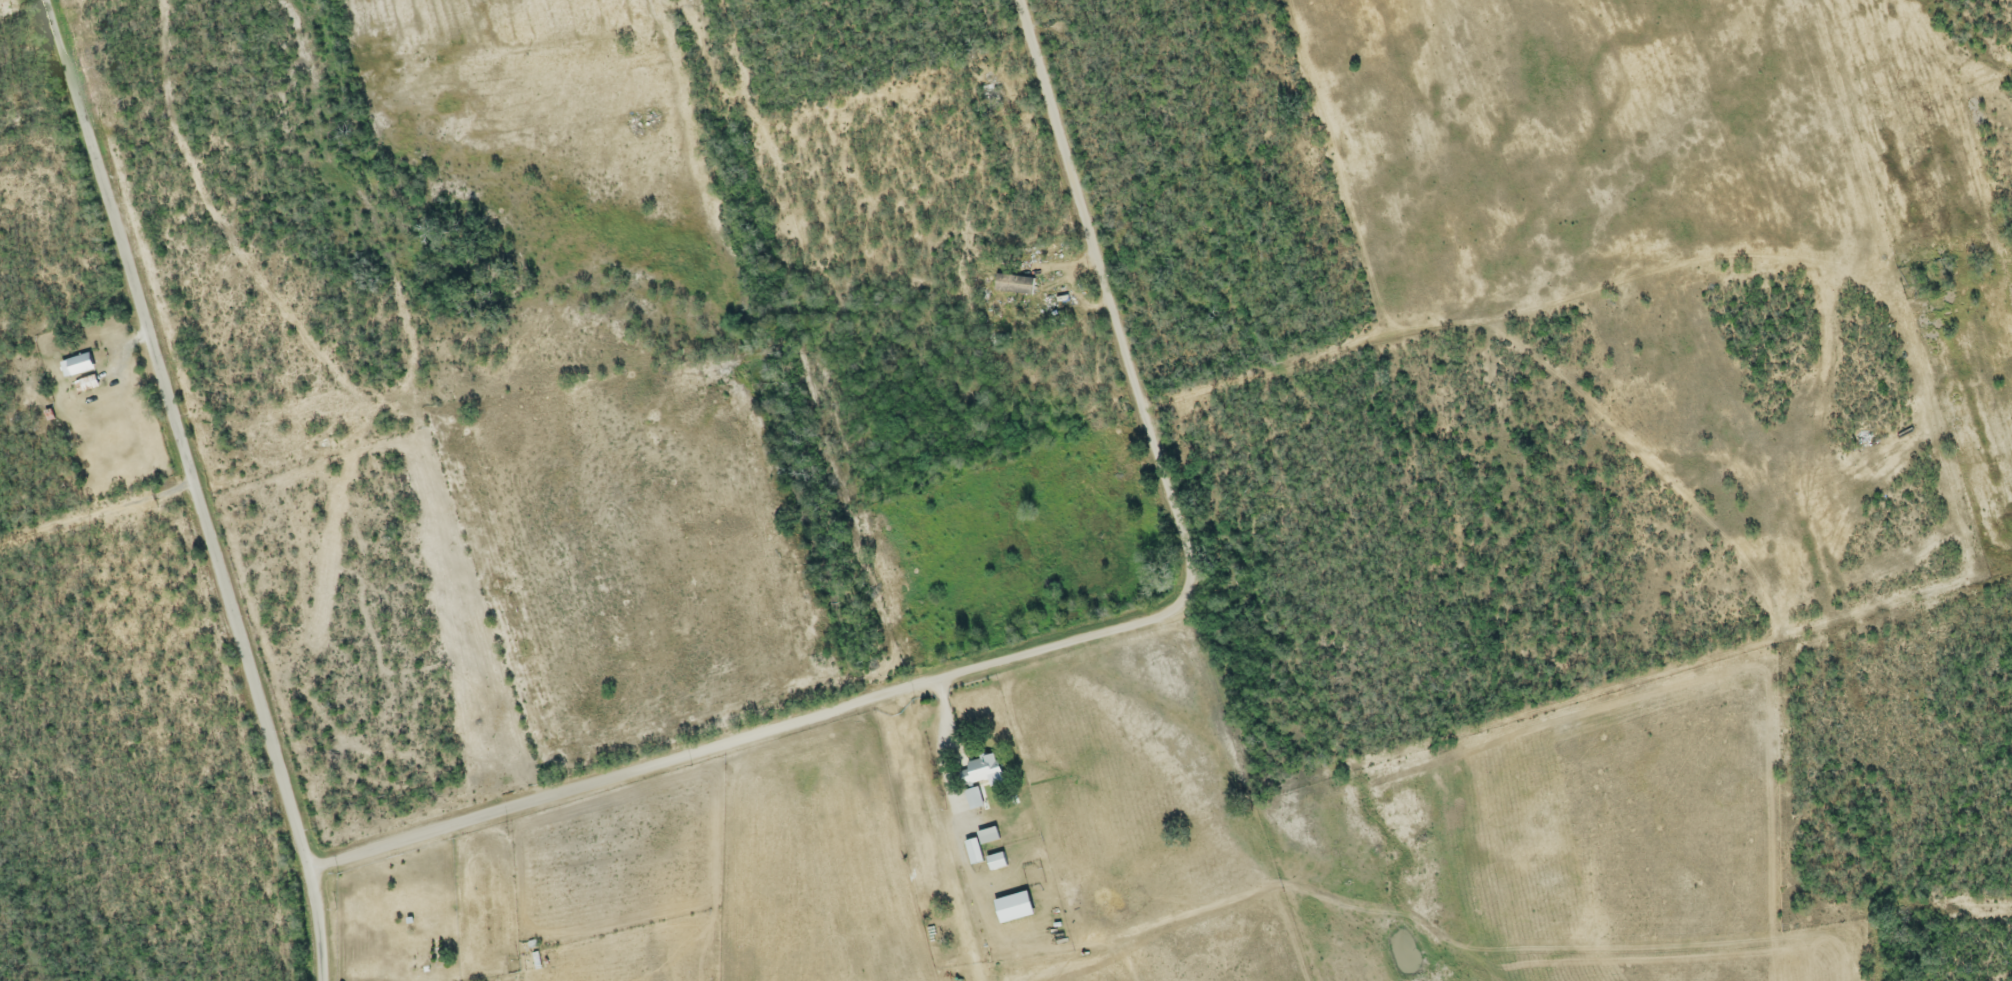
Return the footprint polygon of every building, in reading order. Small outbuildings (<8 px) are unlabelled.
[(97,370),(92,355),(60,365),(65,380),(97,370)] [(100,388),(96,377),(75,386),(79,396),(100,388)] [(968,812),(980,808),(975,785),(987,781),(988,787),(1000,784),(993,755),(963,762),(966,772),(958,774),(968,812)] [(980,847),(997,840),(993,829),(975,836),(980,847)] [(988,873),(1004,868),(1000,854),(984,859),(988,873)]
